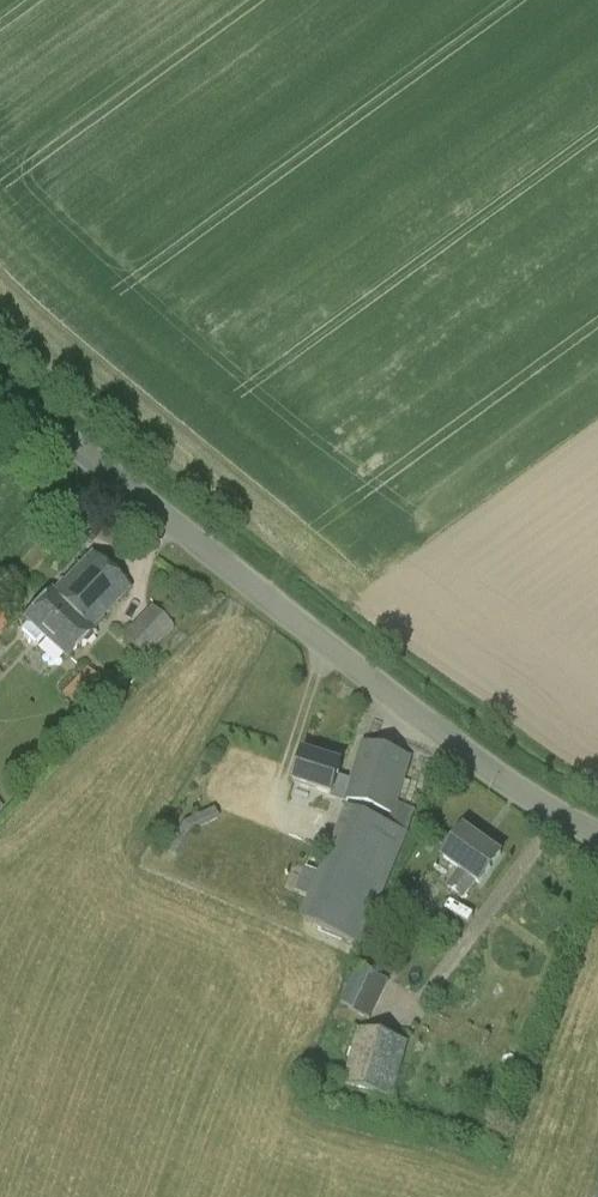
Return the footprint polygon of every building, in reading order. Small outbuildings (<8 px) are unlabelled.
[(25,618),(30,623),(20,633),(35,648),(45,637),(68,659),(82,644),(86,645),(92,638),(92,634),(93,632),(91,629),(129,590),(91,554),(53,594),(50,592),(25,618)] [(143,658),(173,627),(150,607),(122,637),(143,658)] [(12,622),(0,610),(0,634),(12,622)] [(296,893),(310,899),(302,919),(360,945),(407,833),(415,810),(397,803),(411,757),(363,741),(350,783),(336,779),(340,764),(303,752),(294,781),(331,793),(331,795),(395,811),(388,825),(348,808),(320,874),(306,868),(296,893)] [(213,809),(183,823),(165,853),(176,859),(191,833),(218,821),(213,809)] [(464,900),(477,881),(480,884),(501,855),(464,829),(443,858),(459,869),(446,887),(464,900)] [(360,967),(340,1006),(369,1020),(389,981),(360,967)] [(358,1028),(343,1084),(393,1098),(408,1042),(358,1028)]
